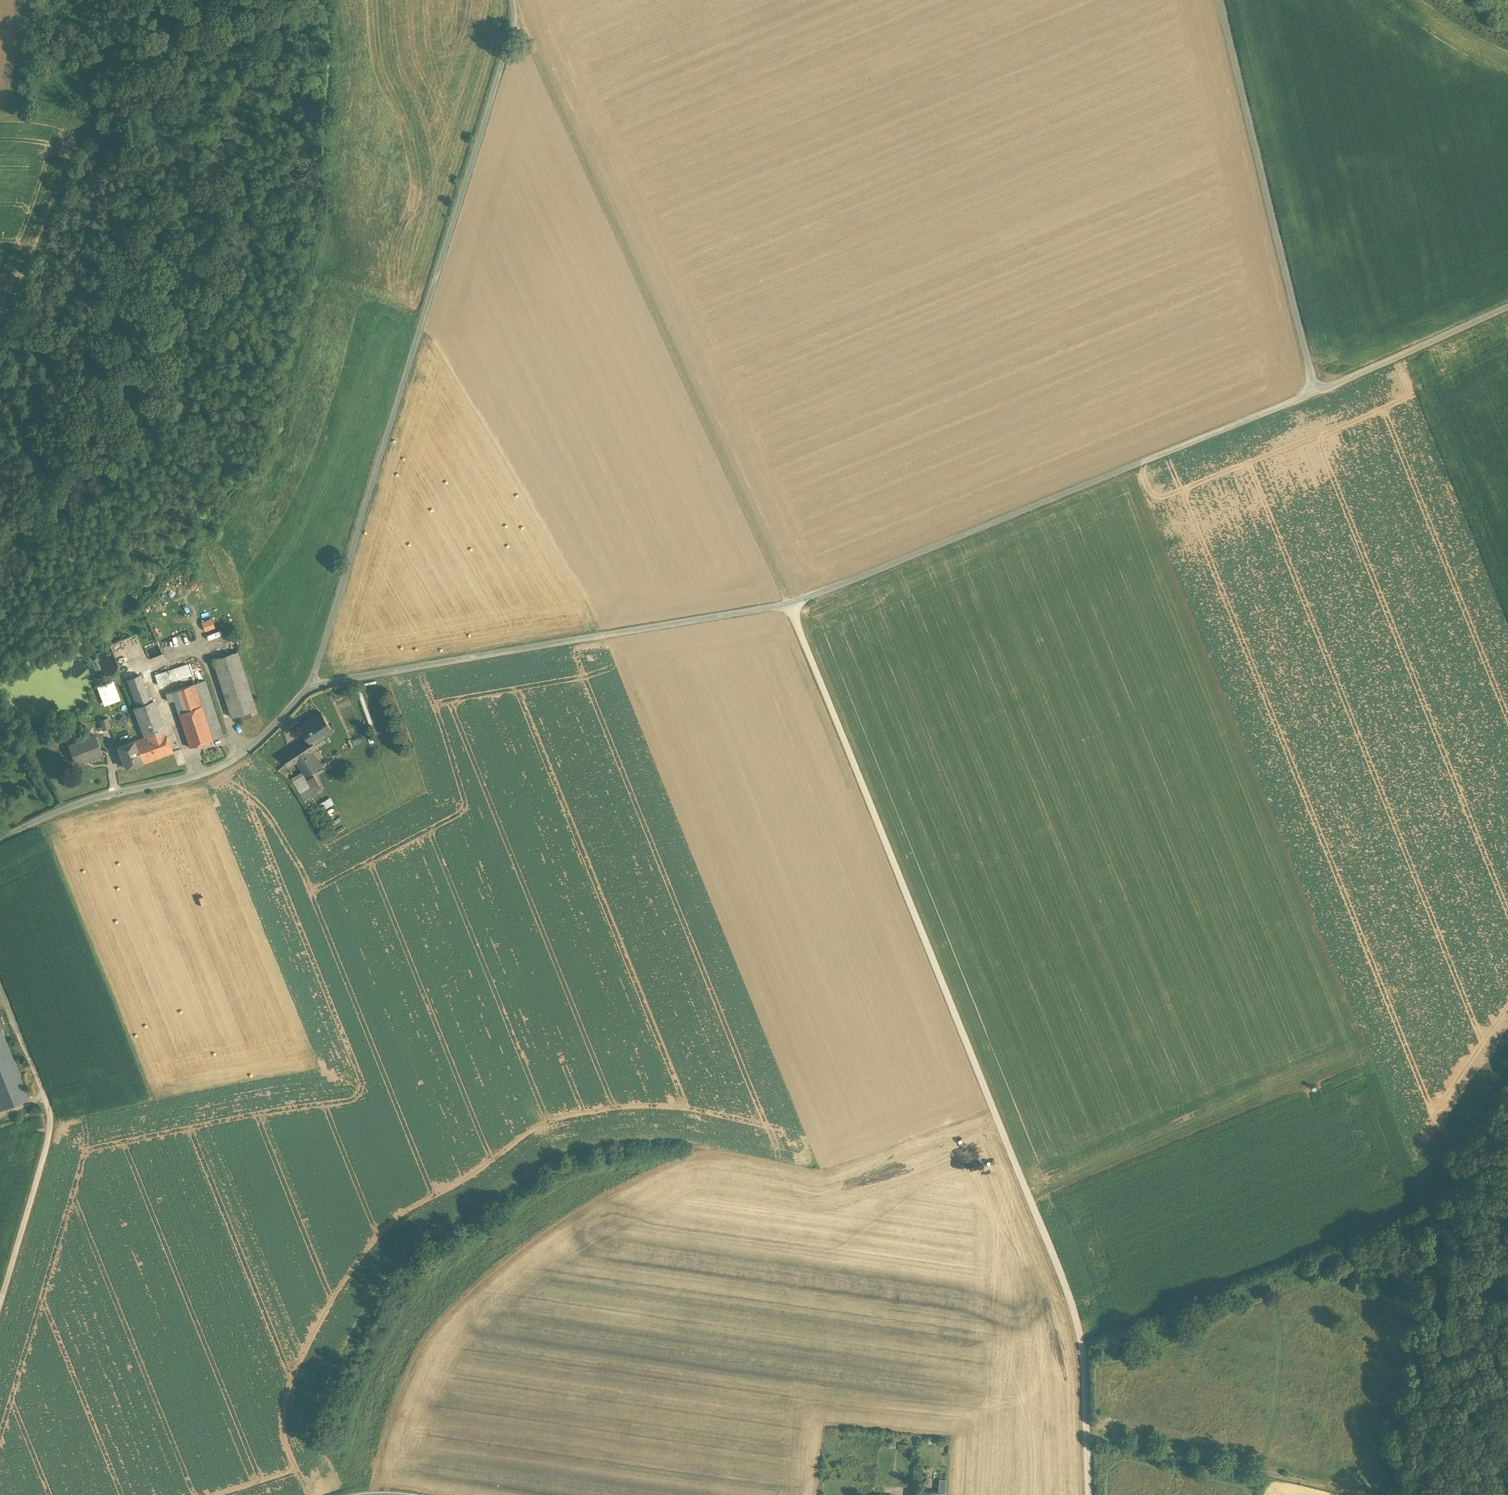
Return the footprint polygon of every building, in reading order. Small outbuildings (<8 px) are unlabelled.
[(202,622),(205,630),(213,627),(211,619),(202,622)] [(162,653),(157,642),(145,648),(150,659),(162,653)] [(237,651),(213,659),(231,717),(256,709),(237,651)] [(159,685),(191,674),(188,664),(155,675),(159,685)] [(140,674),(127,679),(137,706),(150,701),(140,674)] [(205,680),(194,683),(201,706),(212,740),(223,737),(205,680)] [(119,699),(113,682),(105,685),(106,688),(104,689),(105,691),(101,692),(105,704),(119,699)] [(194,683),(166,693),(169,701),(174,699),(179,713),(201,706),(194,683)] [(137,706),(135,707),(146,737),(164,730),(153,700),(150,701),(137,706)] [(201,706),(179,713),(189,748),(212,740),(201,706)] [(310,718),(300,725),(309,738),(314,745),(315,744),(314,742),(325,735),(326,736),(334,731),(321,712),(310,719),(310,718)] [(109,727),(107,718),(100,720),(102,729),(109,727)] [(146,737),(134,741),(143,764),(173,752),(164,730),(146,737)] [(95,735),(69,745),(76,763),(102,753),(95,735)] [(309,738),(305,741),(312,750),(317,747),(315,744),(314,745),(309,738)] [(133,740),(117,747),(126,768),(135,765),(136,767),(143,764),(134,741),(133,740)] [(305,741),(283,755),(291,766),(297,762),(306,775),(317,768),(308,756),(313,753),(312,750),(305,741)] [(322,765),(313,753),(308,756),(317,768),(322,765)] [(308,780),(304,774),(294,780),(305,800),(324,789),(316,776),(308,780)] [(321,803),(325,810),(335,803),(331,797),(321,803)] [(0,1019),(0,1110),(31,1098),(0,1019)] [(908,1451),(909,1443),(899,1441),(898,1449),(908,1451)] [(940,1478),(939,1491),(940,1491),(946,1492),(947,1478),(940,1478)]
